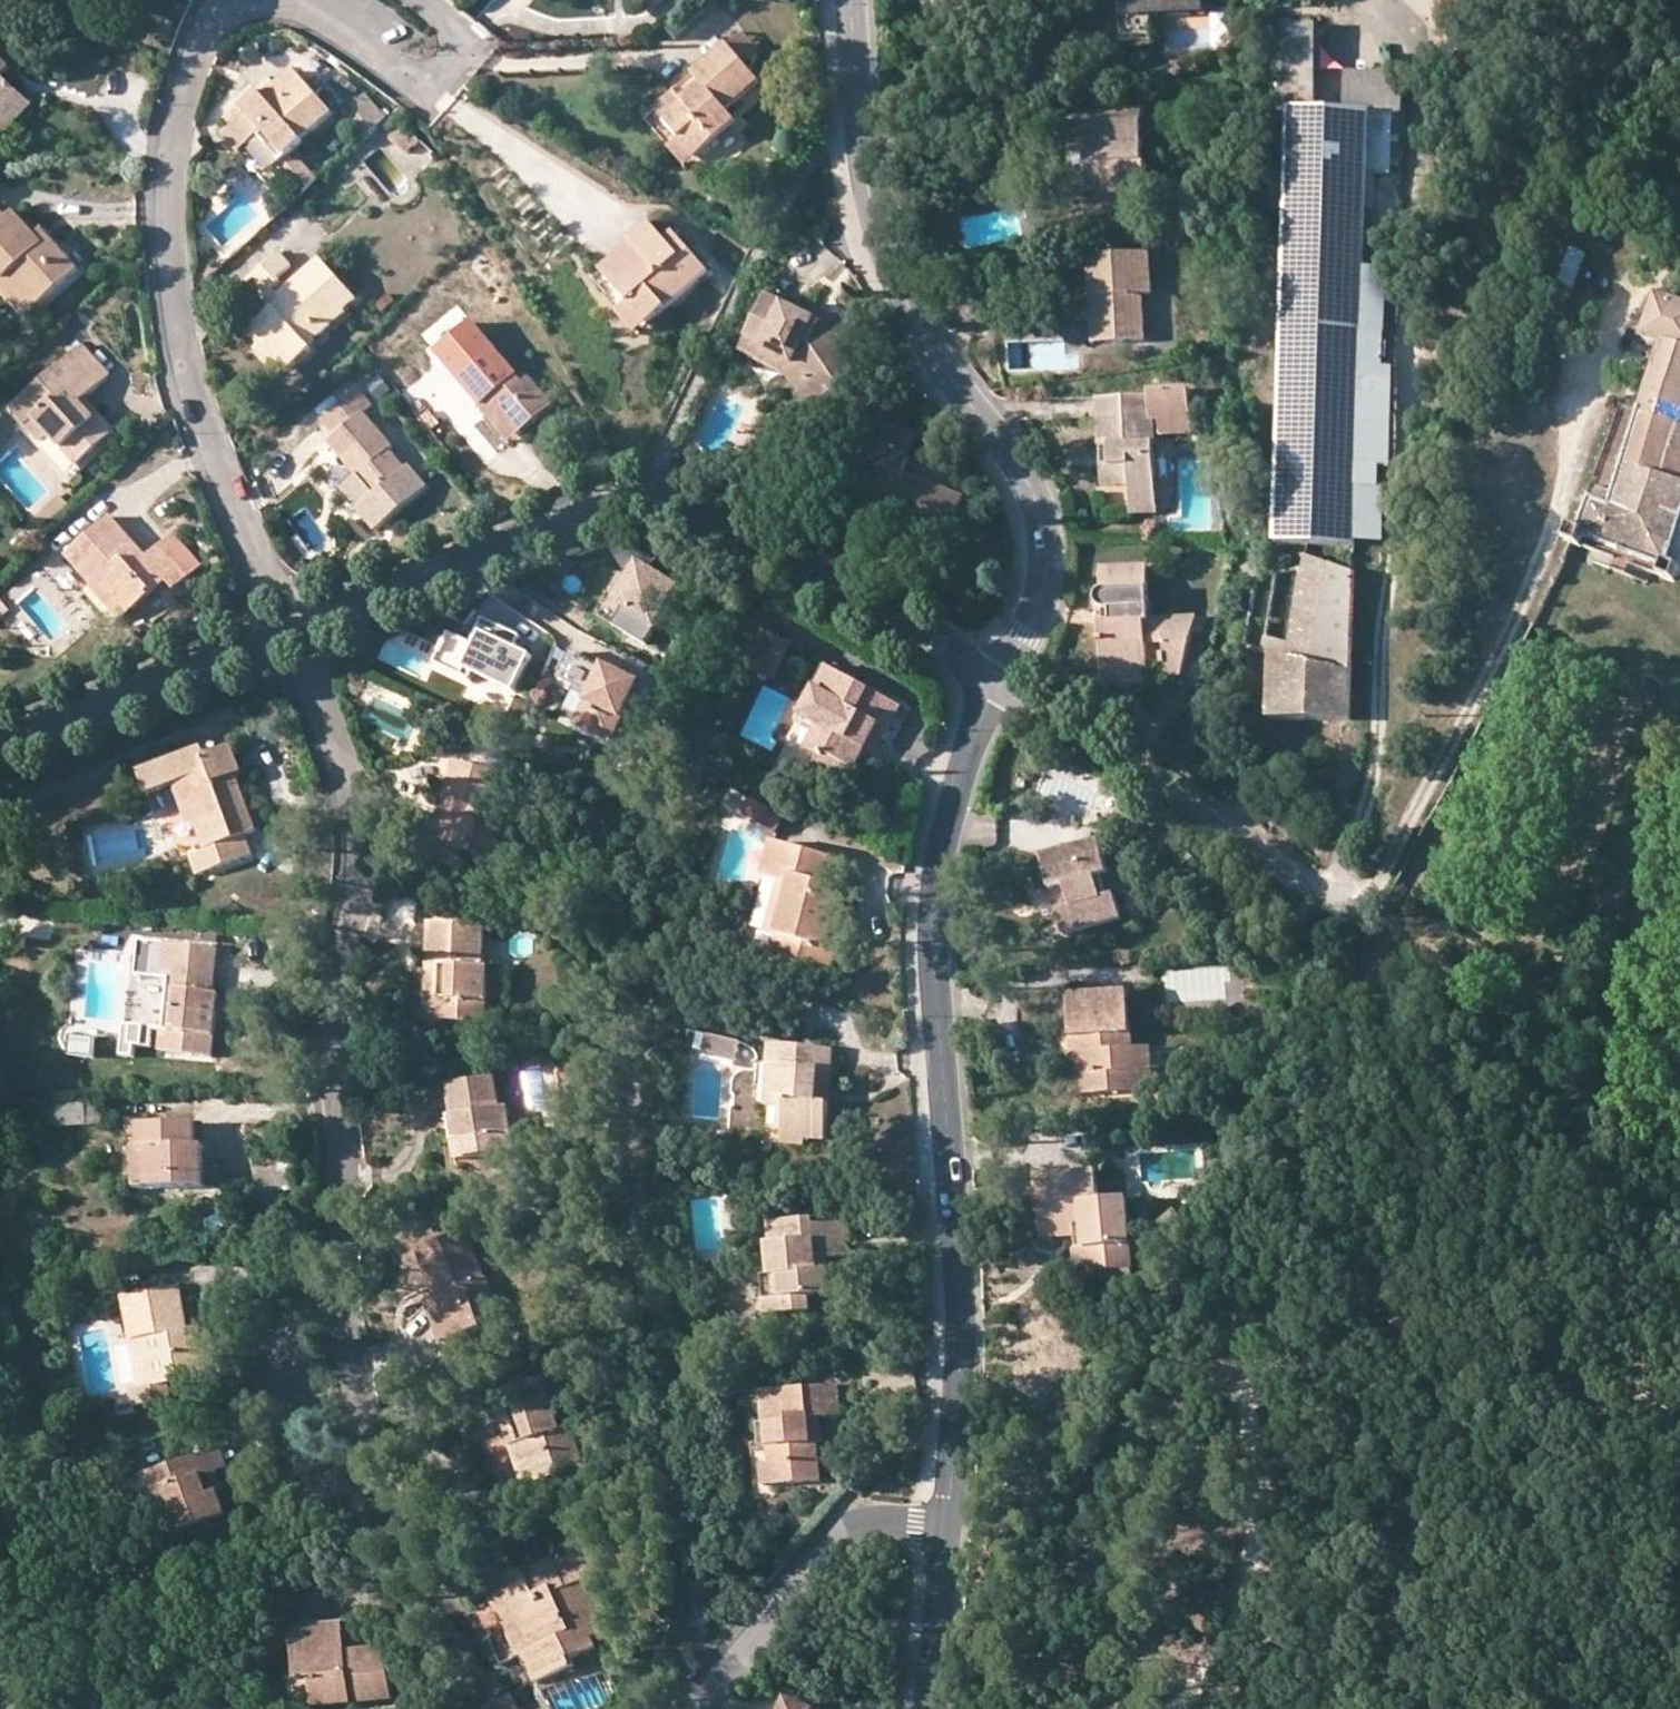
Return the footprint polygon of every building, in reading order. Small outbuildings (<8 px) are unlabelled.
[(1121,19),(1205,14),(1204,0),(1120,0),(1121,19)] [(1151,17),(1121,19),(1122,43),(1152,42),(1151,17)] [(1281,112),(1294,112),(1317,113),(1318,30),(1282,30),(1281,112)] [(746,35),(731,47),(749,69),(764,56),(746,35)] [(749,69),(731,47),(697,77),(706,87),(665,121),(657,111),(647,120),(671,148),(681,138),(697,158),(739,122),(729,112),(762,84),(749,69)] [(23,96),(2,77),(11,67),(0,57),(0,123),(23,96)] [(233,128),(250,147),(262,136),(266,132),(289,157),(306,143),(305,141),(334,115),(298,72),(280,88),(268,99),(262,93),(228,123),(233,128)] [(1349,75),(1349,114),(1394,115),(1401,115),(1403,76),(1349,75)] [(697,77),(657,111),(665,121),(706,87),(697,77)] [(275,82),(262,93),(268,99),(280,88),(275,82)] [(366,133),(385,124),(371,94),(352,102),(366,133)] [(23,96),(0,123),(0,135),(4,139),(32,105),(23,96)] [(1101,105),(1102,127),(1142,125),(1140,103),(1101,105)] [(1317,113),(1294,112),(1280,545),(1356,548),(1356,544),(1366,271),(1369,176),(1392,177),(1394,115),(1349,114),(1317,113)] [(1142,125),(1102,127),(1071,129),(1072,150),(1086,149),(1088,156),(1088,167),(1093,167),(1095,201),(1149,198),(1147,164),(1144,165),(1142,125)] [(242,154),(250,147),(233,128),(225,135),(242,154)] [(284,162),(289,157),(266,132),(262,136),(284,162)] [(687,167),(697,158),(681,138),(671,148),(687,167)] [(289,157),(284,162),(279,166),(302,193),(317,180),(300,163),(295,163),(289,157)] [(40,307),(78,271),(43,231),(37,237),(17,213),(9,221),(0,211),(0,276),(5,282),(12,275),(40,307)] [(644,254),(611,281),(631,303),(621,312),(639,334),(710,272),(676,235),(668,243),(651,223),(633,240),(635,243),(644,254)] [(603,272),(611,281),(644,254),(635,243),(603,272)] [(265,300),(271,295),(284,283),(280,279),(295,267),(282,254),(251,283),(265,300)] [(1150,255),(1091,258),(1094,326),(1113,326),(1114,342),(1146,341),(1144,295),(1152,295),(1150,255)] [(281,306),(275,311),(251,332),(264,346),(268,341),(293,370),(314,350),(311,346),(349,314),(345,310),(357,300),(323,260),(277,301),(281,306)] [(218,273),(211,265),(203,272),(211,279),(218,273)] [(1366,271),(1356,544),(1383,545),(1385,489),(1382,489),(1382,468),(1393,467),(1397,371),(1388,372),(1392,271),(1366,271)] [(40,307),(12,275),(5,282),(0,287),(28,318),(40,307)] [(277,301),(271,295),(265,300),(275,311),(281,306),(277,301)] [(825,325),(812,318),(772,298),(745,352),(789,372),(815,412),(845,392),(855,372),(838,348),(855,335),(842,314),(836,318),(825,325)] [(1623,407),(1580,532),(1576,530),(1571,543),(1679,584),(1679,581),(1679,308),(1663,302),(1646,343),(1668,349),(1645,415),(1623,407)] [(816,309),(812,318),(825,325),(836,318),(816,309)] [(1113,326),(1094,326),(1095,343),(1114,342),(1113,326)] [(284,377),(293,370),(268,341),(264,346),(259,350),(284,377)] [(85,346),(14,411),(43,442),(51,435),(79,466),(116,432),(86,400),(113,376),(85,346)] [(493,399),(521,434),(555,405),(531,377),(524,384),(499,353),(463,383),(483,407),(493,399)] [(1110,467),(1102,466),(1103,485),(1131,483),(1132,501),(1157,499),(1152,420),(1159,420),(1191,417),(1190,388),(1150,391),(1150,398),(1099,400),(1101,447),(1109,446),(1110,467)] [(359,390),(322,422),(337,439),(331,444),(360,477),(377,497),(362,510),(361,511),(379,532),(430,488),(411,467),(407,471),(391,452),(395,449),(366,415),(375,408),(359,390)] [(512,441),(521,434),(493,399),(483,407),(512,441)] [(1192,431),(1191,417),(1159,420),(1159,433),(1192,431)] [(906,522),(919,527),(948,539),(965,498),(906,474),(920,437),(885,424),(870,459),(882,464),(859,520),(899,538),(903,530),(906,522)] [(1101,447),(1102,466),(1110,467),(1109,446),(1101,447)] [(362,510),(377,497),(360,477),(345,490),(362,510)] [(1157,511),(1157,499),(1132,501),(1133,512),(1157,511)] [(179,565),(161,544),(147,557),(112,517),(68,556),(123,620),(168,581),(175,589),(204,565),(193,553),(179,565)] [(35,536),(43,529),(36,521),(29,528),(35,536)] [(916,535),(919,527),(906,522),(903,530),(916,535)] [(174,532),(161,544),(179,565),(193,553),(174,532)] [(646,644),(688,568),(658,552),(649,570),(637,563),(614,604),(622,608),(612,626),(646,644)] [(1307,557),(1292,645),(1290,660),(1316,665),(1331,565),(1307,557)] [(1290,660),(1292,645),(1269,640),(1266,653),(1274,657),(1273,721),(1351,721),(1355,574),(1331,565),(1316,665),(1290,660)] [(1113,623),(1105,623),(1102,623),(1104,667),(1149,665),(1149,643),(1166,642),(1167,673),(1183,673),(1197,618),(1185,619),(1151,621),(1148,567),(1104,569),(1105,592),(1100,596),(1099,603),(1101,608),(1105,610),(1112,609),(1113,623)] [(1184,611),(1185,619),(1197,618),(1197,610),(1184,611)] [(449,633),(434,663),(470,681),(474,673),(514,693),(532,657),(514,648),(520,636),(502,627),(498,634),(480,625),(471,643),(449,633)] [(778,681),(795,650),(769,636),(753,667),(778,681)] [(612,741),(639,685),(574,653),(560,681),(593,697),(579,726),(612,741)] [(1150,682),(1149,665),(1104,667),(1105,685),(1150,682)] [(805,717),(820,726),(834,733),(824,753),(813,772),(846,790),(867,750),(874,737),(886,744),(905,708),(831,669),(805,717)] [(810,745),(824,753),(834,733),(820,726),(810,745)] [(879,757),(886,744),(874,737),(867,750),(879,757)] [(234,748),(207,758),(210,768),(230,759),(236,776),(244,774),(234,748)] [(258,832),(236,776),(230,759),(210,768),(207,758),(203,750),(140,774),(149,797),(183,784),(209,851),(192,858),(201,878),(254,856),(247,836),(258,832)] [(456,763),(448,797),(459,800),(448,847),(496,859),(510,800),(496,797),(502,774),(456,763)] [(432,844),(448,847),(459,800),(448,797),(444,796),(432,844)] [(787,819),(754,801),(746,815),(780,833),(787,819)] [(1103,842),(1044,858),(1053,890),(1066,886),(1072,909),(1060,912),(1066,934),(1124,919),(1118,897),(1111,898),(1105,876),(1112,874),(1103,842)] [(765,878),(781,883),(793,886),(779,935),(773,955),(834,973),(840,952),(829,949),(840,911),(846,891),(837,889),(845,863),(776,843),(765,878)] [(767,931),(779,935),(793,886),(781,883),(767,931)] [(851,913),(840,911),(829,949),(840,952),(851,913)] [(431,925),(429,966),(437,966),(435,1022),(486,1023),(488,970),(483,969),(484,930),(459,930),(459,925),(431,925)] [(143,980),(159,981),(171,981),(166,1032),(164,1053),(214,1058),(221,995),(216,995),(220,951),(145,946),(143,980)] [(428,1022),(435,1022),(437,966),(429,966),(428,1022)] [(154,1030),(166,1032),(171,981),(159,981),(154,1030)] [(1092,1036),(1096,1093),(1141,1090),(1140,1071),(1151,1070),(1150,1046),(1133,1048),(1128,992),(1070,997),(1072,1037),(1092,1036)] [(1082,1094),(1096,1093),(1092,1036),(1072,1037),(1073,1053),(1078,1053),(1082,1094)] [(742,1042),(709,1037),(706,1055),(739,1061),(742,1042)] [(773,1045),(771,1066),(783,1067),(780,1107),(789,1108),(786,1137),(807,1139),(828,1142),(831,1105),(819,1103),(821,1070),(835,1072),(837,1052),(773,1045)] [(538,1055),(523,1054),(523,1063),(526,1063),(528,1069),(539,1066),(538,1061),(538,1055)] [(767,1106),(780,1107),(783,1067),(771,1066),(767,1106)] [(831,1105),(835,1072),(821,1070),(819,1103),(831,1105)] [(450,1086),(455,1117),(459,1115),(467,1160),(515,1152),(508,1108),(500,1110),(494,1078),(450,1086)] [(456,1162),(467,1160),(459,1115),(455,1117),(448,1118),(456,1162)] [(209,1189),(208,1148),(200,1149),(201,1125),(144,1127),(144,1151),(138,1150),(139,1191),(209,1189)] [(807,1148),(807,1139),(786,1137),(785,1145),(807,1148)] [(1084,1224),(1085,1236),(1087,1273),(1101,1271),(1132,1268),(1127,1199),(1099,1201),(1097,1173),(1036,1178),(1040,1228),(1084,1224)] [(1165,1240),(1185,1224),(1175,1210),(1159,1223),(1149,1224),(1150,1241),(1165,1240)] [(767,1245),(770,1277),(780,1276),(783,1315),(811,1313),(809,1296),(831,1295),(830,1269),(819,1270),(818,1258),(853,1256),(850,1222),(816,1226),(815,1220),(771,1224),(774,1245),(767,1245)] [(1074,1237),(1085,1236),(1084,1224),(1040,1228),(1042,1240),(1074,1237)] [(469,1233),(421,1250),(439,1299),(429,1303),(444,1344),(484,1330),(479,1315),(499,1307),(489,1279),(486,1281),(469,1233)] [(1085,1236),(1074,1237),(1077,1274),(1087,1273),(1085,1236)] [(1133,1279),(1132,1268),(1101,1271),(1102,1283),(1133,1279)] [(768,1317),(783,1315),(780,1276),(770,1277),(765,1277),(768,1317)] [(128,1298),(134,1342),(151,1339),(159,1388),(174,1385),(212,1378),(204,1327),(191,1329),(184,1288),(128,1298)] [(143,1390),(159,1388),(151,1339),(134,1342),(143,1390)] [(544,1379),(496,1395),(509,1435),(493,1440),(511,1493),(586,1468),(573,1429),(561,1432),(544,1379)] [(159,1388),(143,1390),(135,1392),(138,1407),(177,1400),(174,1385),(159,1388)] [(824,1481),(820,1443),(812,1444),(810,1418),(825,1417),(845,1416),(842,1385),(764,1393),(768,1426),(761,1426),(763,1448),(753,1449),(756,1488),(824,1481)] [(827,1443),(825,1417),(810,1418),(812,1444),(820,1443),(827,1443)] [(225,1448),(208,1454),(214,1474),(220,1472),(232,1468),(225,1448)] [(229,1517),(220,1492),(212,1495),(206,1477),(214,1474),(208,1454),(142,1478),(163,1540),(229,1517)] [(220,1472),(214,1474),(206,1477),(212,1495),(220,1492),(226,1490),(220,1472)] [(501,1583),(507,1595),(534,1651),(526,1655),(540,1686),(580,1667),(584,1675),(605,1665),(592,1637),(613,1628),(590,1580),(600,1576),(589,1552),(560,1566),(557,1558),(501,1583)] [(523,1656),(526,1655),(534,1651),(507,1595),(495,1600),(523,1656)] [(294,1630),(300,1681),(293,1681),(296,1708),(329,1708),(329,1705),(392,1699),(387,1649),(348,1653),(345,1625),(294,1630)] [(815,1705),(786,1694),(780,1708),(813,1708),(815,1705)] [(488,1708),(518,1708),(513,1698),(488,1708)]
